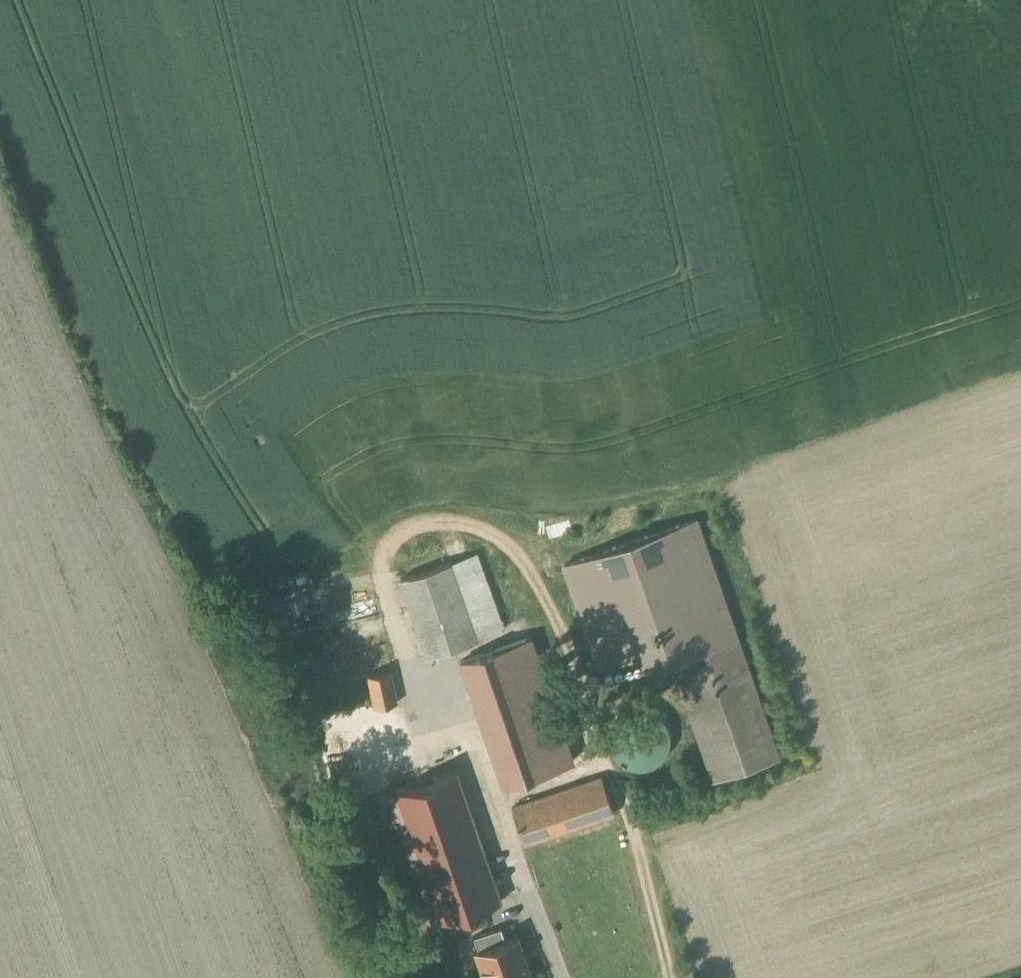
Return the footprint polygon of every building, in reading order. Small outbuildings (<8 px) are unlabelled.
[(476,554),(392,582),(417,657),(501,629),(476,554)] [(772,756),(732,637),(664,659),(704,779),(772,756)] [(565,761),(525,639),(452,663),(491,785),(565,761)] [(648,709),(641,706),(631,705),(621,708),(613,713),(609,718),(605,727),(604,737),(607,746),(616,758),(625,762),(635,763),(644,761),(652,756),(660,745),(662,735),(661,724),(656,715),(648,709)] [(490,899),(443,774),(378,798),(425,923),(460,910),(481,902),(490,899)] [(610,814),(595,776),(510,808),(524,846),(610,814)] [(515,928),(494,936),(481,902),(460,910),(473,945),(461,949),(471,977),(533,977),(515,928)]
